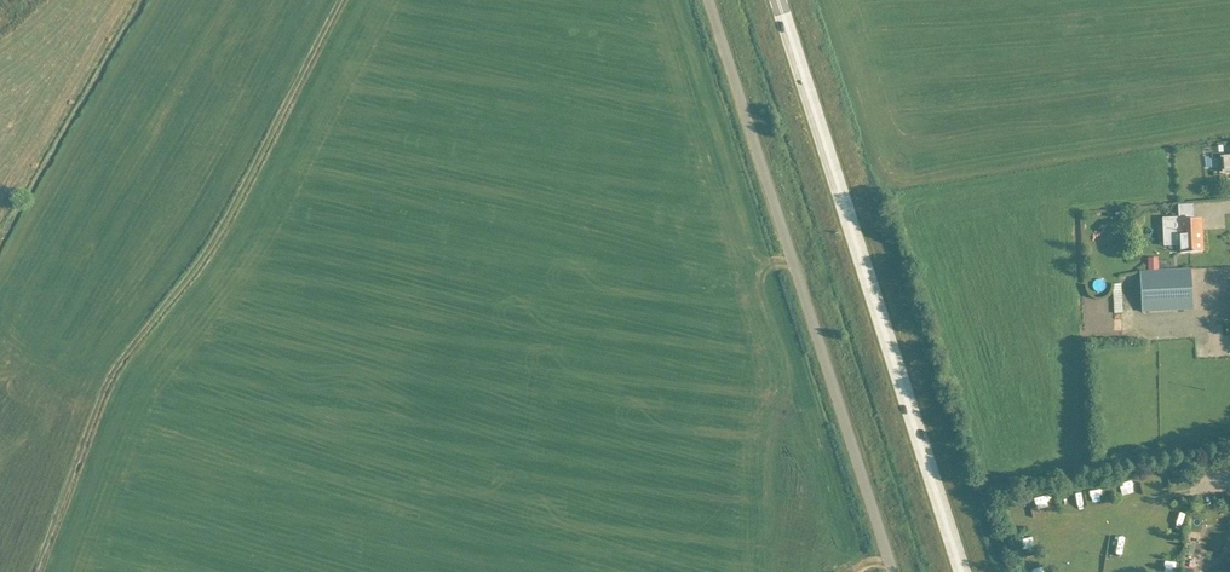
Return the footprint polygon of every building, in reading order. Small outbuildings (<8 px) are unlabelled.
[(1220,156),(1221,158),(1223,157),(1224,170),(1222,170),(1222,172),(1229,171),(1229,155),(1220,156)] [(1203,251),(1201,218),(1169,220),(1170,232),(1180,232),(1181,253),(1203,251)] [(1158,260),(1148,260),(1148,270),(1158,270),(1158,269),(1158,260)] [(1141,313),(1193,310),(1191,268),(1158,270),(1148,270),(1139,271),(1141,313)] [(1121,283),(1114,283),(1115,312),(1123,311),(1121,283)] [(1047,496),(1036,499),(1039,509),(1050,506),(1047,496)] [(1183,526),(1183,512),(1170,512),(1169,526),(1183,526)] [(1186,567),(1196,568),(1198,558),(1187,556),(1186,567)]
